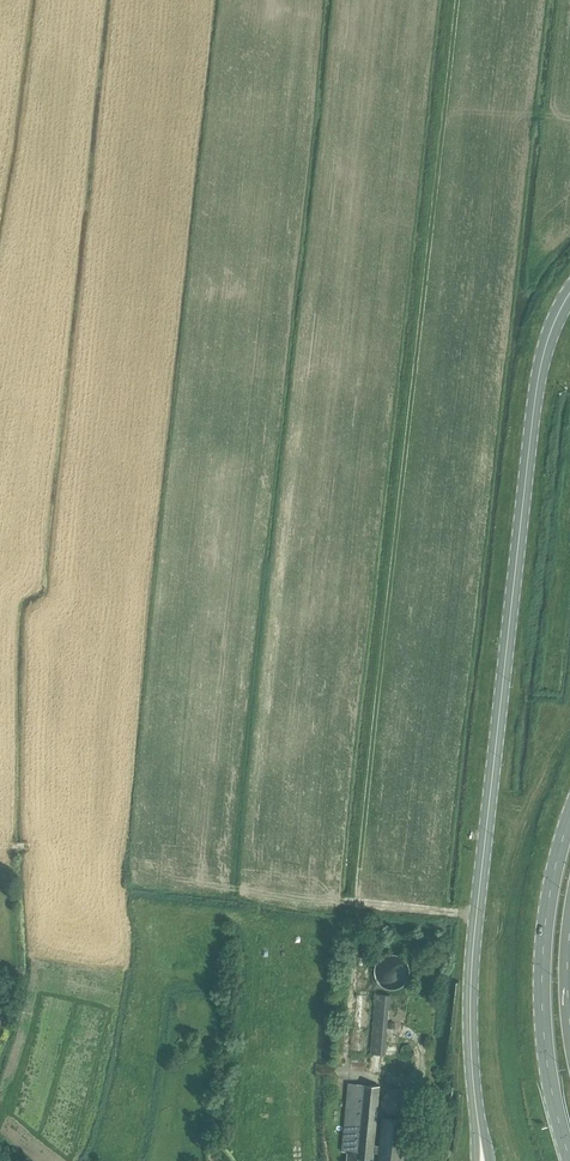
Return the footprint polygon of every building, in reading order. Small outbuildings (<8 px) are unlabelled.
[(409,977),(409,973),(409,970),(408,967),(406,964),(404,962),(402,960),(399,958),(396,957),(392,957),(389,957),(386,958),(383,960),(381,962),(379,964),(377,967),(376,970),(376,973),(376,977),(377,980),(379,982),(381,985),(383,987),(386,989),(389,989),(392,990),(396,989),(399,989),(402,987),(404,985),(406,982),(408,980),(409,977)] [(376,996),(371,1053),(386,1054),(388,1033),(389,1027),(396,1028),(396,1022),(389,1022),(391,1003),(391,995),(376,994),(376,996)] [(347,1160),(358,1160),(359,1157),(373,1159),(374,1150),(381,1151),(380,1160),(403,1160),(408,1118),(384,1116),(381,1145),(374,1144),(380,1084),(353,1081),(346,1149),(349,1149),(347,1160)]
